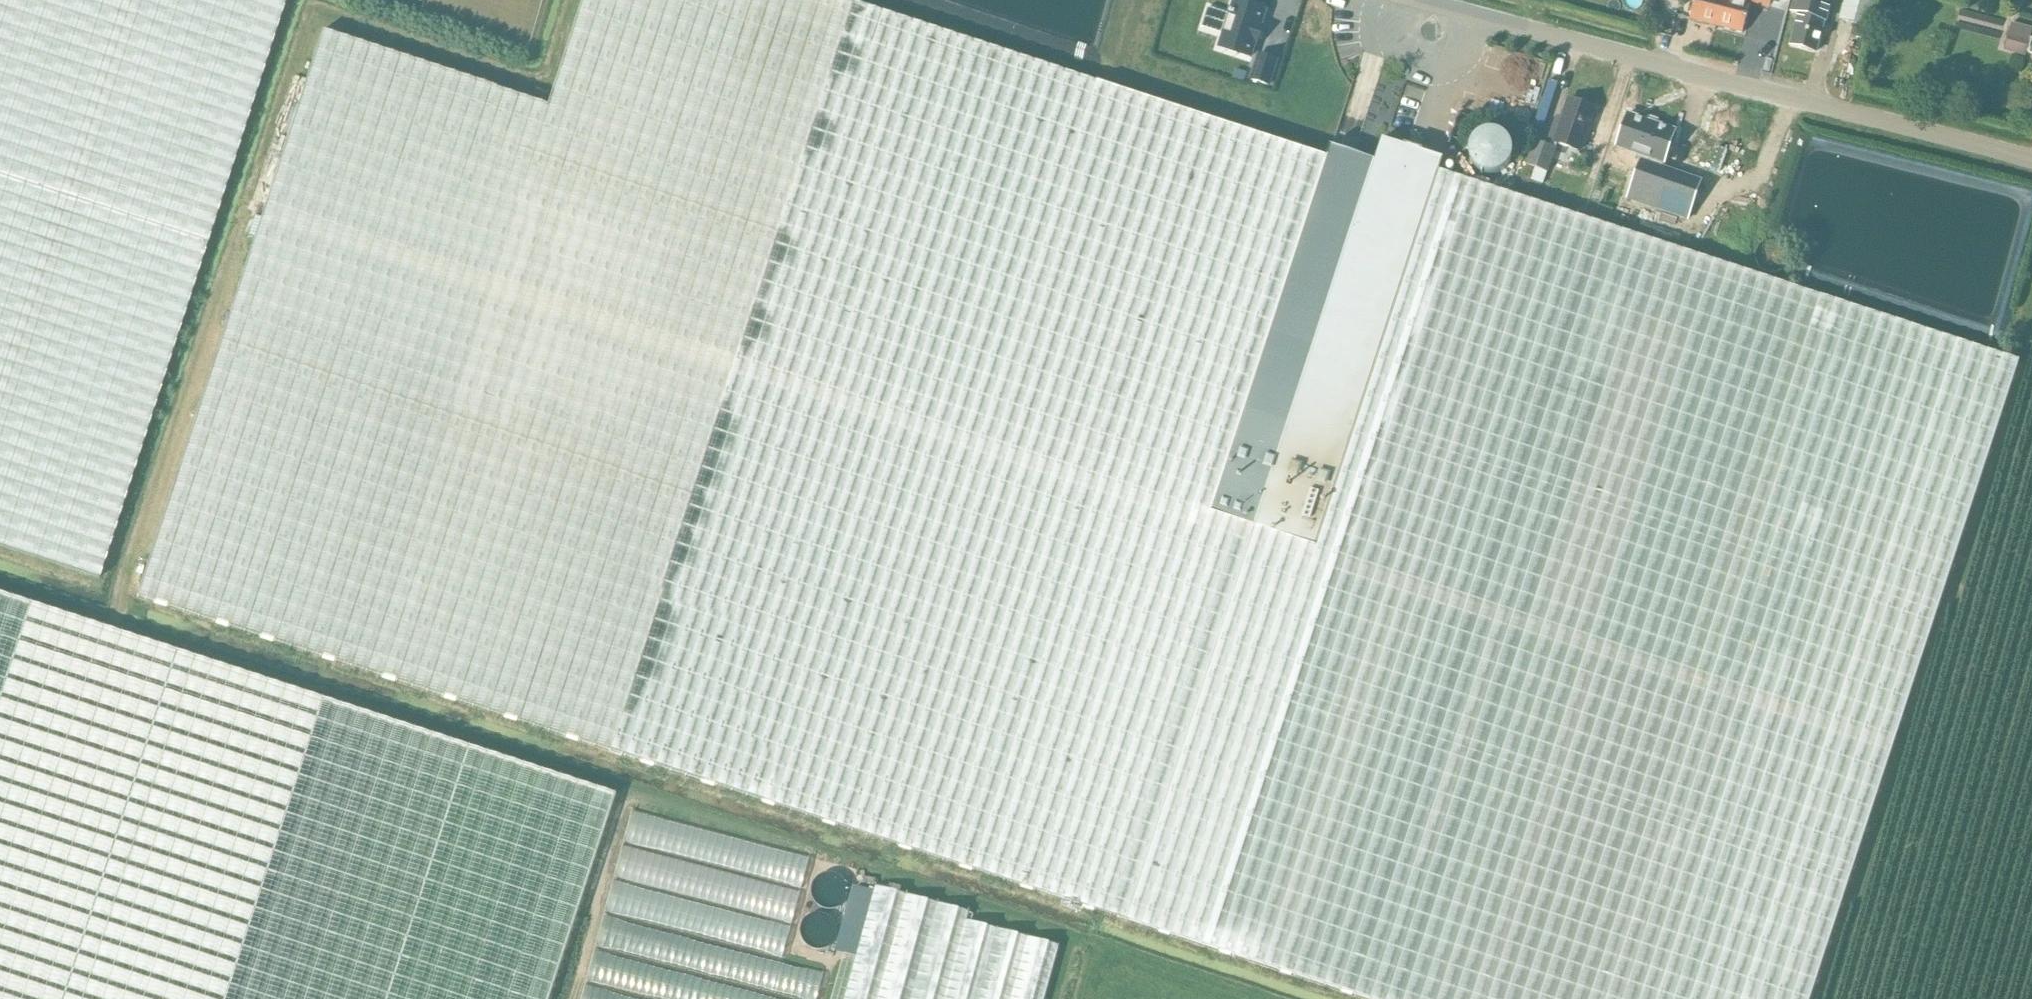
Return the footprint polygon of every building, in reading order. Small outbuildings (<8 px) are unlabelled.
[(97,578),(287,0),(0,0),(0,549),(97,578)] [(137,595),(1370,998),(1810,998),(2019,361),(1468,181),(1439,171),(1443,159),(1421,152),(1422,151),(1419,150),(1416,159),(1404,155),(1407,146),(1405,145),(1404,146),(1382,139),(1375,161),(1354,154),(1353,154),(1332,147),(1331,146),(1330,146),(1326,157),(845,0),(584,0),(549,106),(322,32),(137,595)] [(1689,20),(1715,26),(1721,0),(1694,0),(1689,20)] [(1743,33),(1750,2),(1770,7),(1772,0),(1721,0),(1715,26),(1743,33)] [(1791,45),(1815,52),(1820,34),(1818,34),(1822,20),(1824,21),(1826,21),(1831,0),(1795,0),(1792,12),(1795,13),(1799,14),(1796,28),(1791,45)] [(1871,28),(1877,0),(1844,0),(1839,21),(1871,28)] [(1231,34),(1226,49),(1257,59),(1262,45),(1263,45),(1269,29),(1267,28),(1273,13),(1241,2),(1236,18),(1233,16),(1227,33),(1231,34)] [(2011,22),(2003,51),(2026,57),(2027,51),(2031,52),(2031,28),(2011,22)] [(1486,64),(1509,71),(1512,63),(1521,65),(1524,55),(1492,45),(1486,64)] [(1262,56),(1254,81),(1271,86),(1279,61),(1262,56)] [(1530,180),(1543,185),(1548,173),(1549,173),(1557,148),(1555,147),(1556,143),(1579,151),(1594,109),(1569,100),(1559,127),(1555,125),(1550,141),(1548,145),(1534,140),(1526,164),(1535,167),(1530,180)] [(1686,184),(1658,174),(1662,163),(1663,163),(1673,134),(1655,128),(1657,124),(1628,115),(1617,147),(1644,156),(1640,168),(1636,167),(1626,197),(1595,186),(1587,211),(1745,264),(1761,215),(1684,190),(1686,184)] [(1492,178),(1508,145),(1473,128),(1458,161),(1492,178)] [(615,794),(0,593),(0,998),(547,998),(615,794)] [(845,998),(1046,998),(1060,946),(967,920),(970,911),(877,884),(845,998)]
